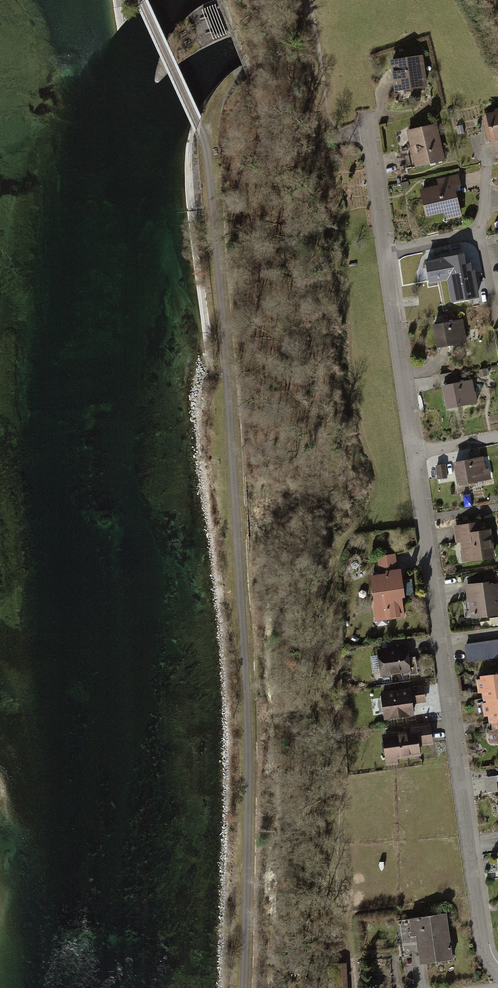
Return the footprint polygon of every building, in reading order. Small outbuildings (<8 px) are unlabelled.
[(424,57),(390,61),(394,96),(429,91),(424,57)] [(485,116),(495,156),(497,155),(497,112),(485,116)] [(435,126),(408,132),(416,168),(444,161),(435,126)] [(438,187),(418,192),(425,220),(444,215),(446,221),(463,217),(456,189),(461,188),(458,176),(437,181),(438,187)] [(451,297),(482,293),(476,256),(469,257),(467,247),(426,253),(429,278),(448,276),(451,297)] [(463,321),(432,327),(436,350),(468,344),(463,321)] [(473,382),(442,388),(447,411),(478,404),(473,382)] [(483,458),(453,464),(457,487),(491,480),(489,469),(486,470),(483,458)] [(447,479),(445,465),(435,466),(437,480),(447,479)] [(453,524),(456,541),(460,541),(463,560),(495,556),(490,527),(482,528),(481,520),(453,524)] [(386,567),(397,565),(395,552),(377,554),(379,570),(386,569),(386,567)] [(369,572),(376,619),(405,615),(402,594),(405,593),(401,565),(397,565),(386,567),(386,569),(379,570),(369,572)] [(465,582),(468,600),(469,600),(471,616),(497,612),(497,581),(490,582),(489,578),(465,582)] [(465,642),(468,660),(497,656),(497,638),(465,642)] [(377,648),(380,674),(411,670),(407,644),(377,648)] [(497,693),(497,669),(480,672),(480,674),(476,675),(478,688),(482,688),(483,695),(486,694),(497,693)] [(410,686),(413,702),(427,700),(424,684),(410,686)] [(381,690),(384,717),(414,713),(413,702),(410,686),(381,690)] [(486,694),(487,698),(482,699),(484,712),(488,711),(488,716),(491,716),(497,715),(497,693),(486,694)] [(489,727),(491,740),(497,739),(497,715),(491,716),(493,726),(489,727)] [(382,732),(386,764),(398,762),(397,757),(421,754),(420,744),(433,743),(430,721),(401,725),(402,730),(382,732)] [(448,911),(408,916),(410,933),(416,932),(420,960),(453,956),(448,911)] [(349,975),(331,976),(332,987),(349,987),(349,975)]
